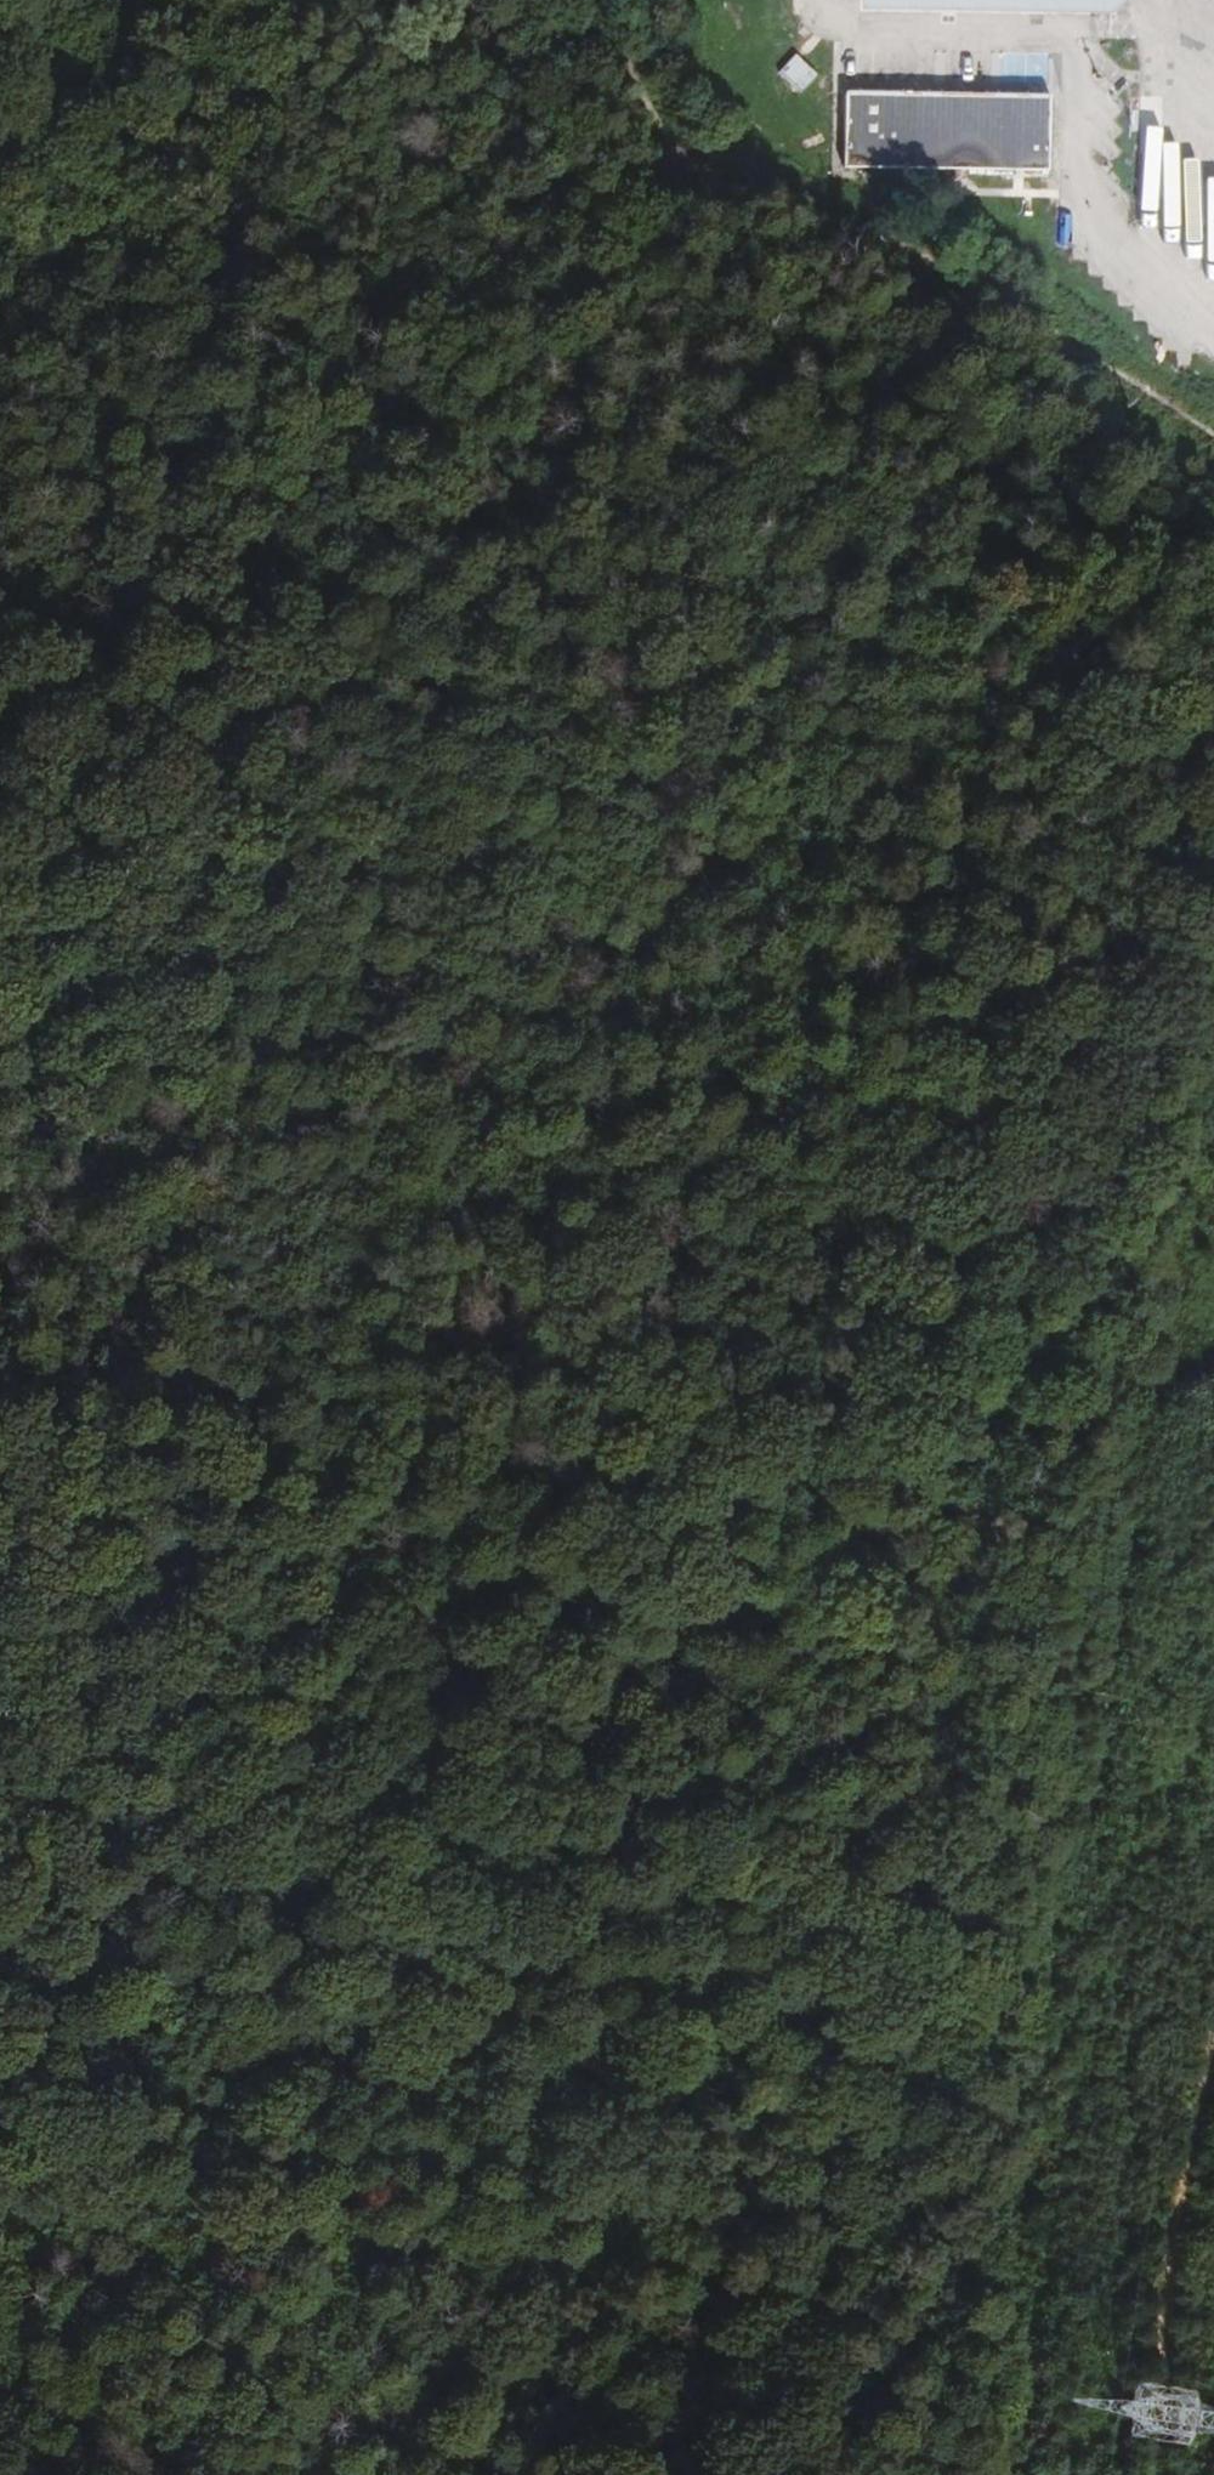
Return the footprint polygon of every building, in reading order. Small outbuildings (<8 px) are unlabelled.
[(779,70),(801,91),(817,75),(795,54),(779,70)] [(847,169),(1051,172),(1052,96),(848,93),(847,169)]
